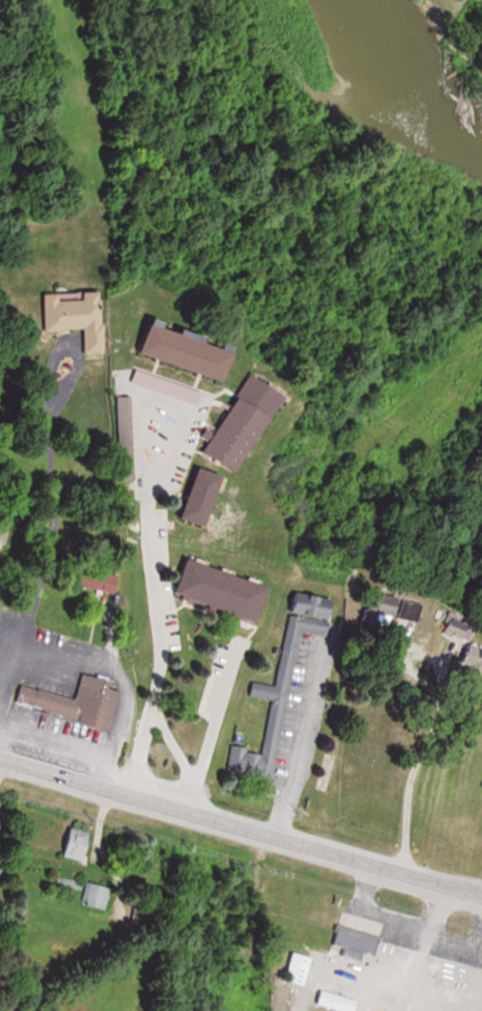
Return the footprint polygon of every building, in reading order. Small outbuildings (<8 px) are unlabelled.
[(46,293),(47,331),(87,330),(87,354),(107,353),(105,292),(46,293)] [(232,381),(241,349),(156,324),(146,356),(232,381)] [(139,369),(134,382),(200,406),(204,392),(139,369)] [(218,433),(209,428),(203,437),(211,442),(206,449),(243,473),(291,396),(255,374),(218,433)] [(133,444),(133,397),(120,397),(120,444),(133,444)] [(186,519),(213,527),(229,475),(202,467),(186,519)] [(260,623),(273,584),(192,559),(180,598),(260,623)] [(372,606),(397,619),(405,604),(380,590),(372,606)] [(276,777),(288,704),(300,706),(302,692),(321,695),(337,598),(291,591),(276,685),(252,681),(250,696),(271,699),(263,751),(235,747),(231,770),(276,777)] [(440,628),(465,638),(472,619),(447,609),(440,628)] [(481,670),(481,647),(466,642),(460,662),(481,670)] [(15,696),(21,680),(61,695),(70,668),(91,675),(90,680),(104,685),(91,723),(15,696)] [(64,856),(87,861),(94,831),(71,826),(64,856)] [(106,909),(112,886),(94,882),(88,905),(106,909)] [(366,952),(377,955),(381,939),(339,927),(334,944),(346,947),(344,955),(364,960),(366,952)] [(315,956),(296,951),(288,978),(307,984),(315,956)]
